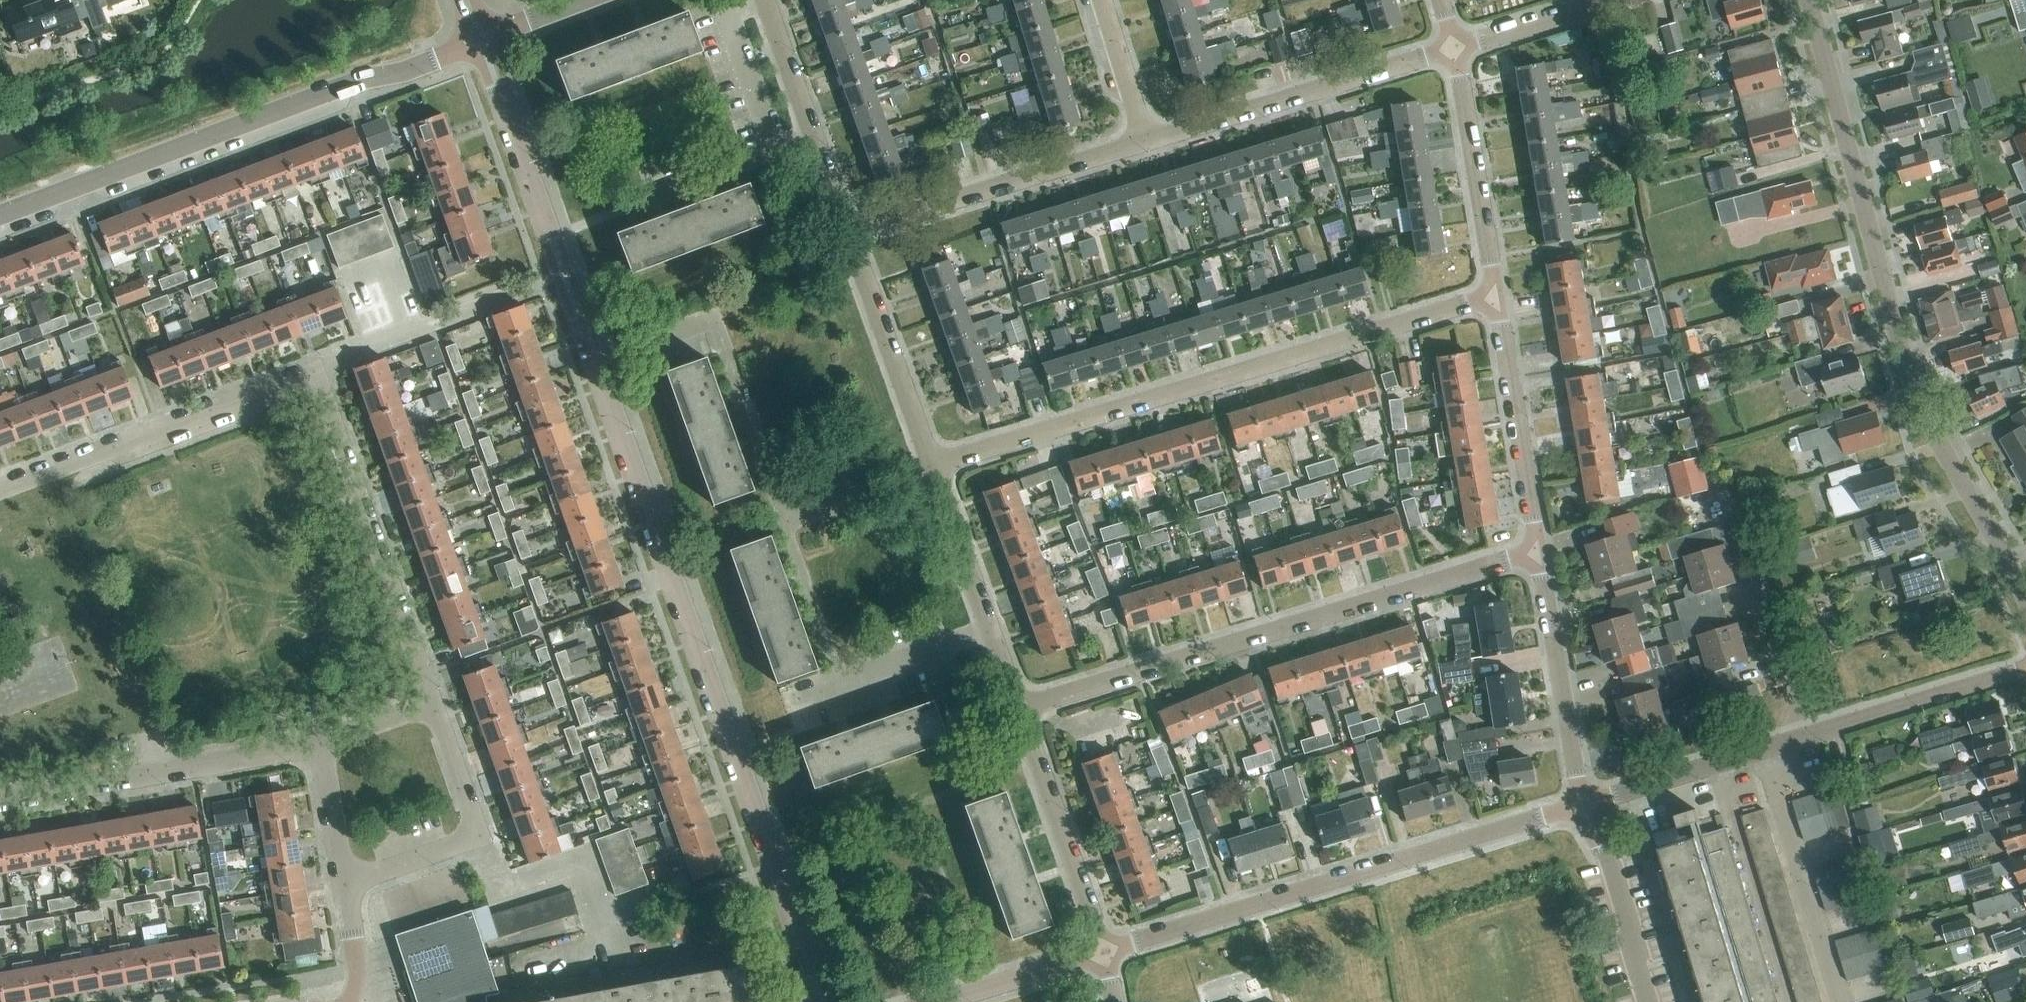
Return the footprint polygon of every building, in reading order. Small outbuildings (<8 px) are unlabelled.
[(79,25),(70,0),(61,0),(54,2),(53,0),(35,0),(8,10),(19,41),(57,27),(59,32),(79,25)] [(123,0),(82,0),(93,29),(108,24),(102,8),(123,0)] [(842,0),(812,0),(818,15),(844,5),(842,0)] [(874,0),(859,0),(855,2),(844,6),(844,5),(818,15),(826,39),(852,30),(848,18),(861,14),(859,9),(875,3),(874,0)] [(1042,0),(1013,0),(1016,8),(1042,0)] [(1050,25),(1042,0),(1016,8),(1023,33),(1050,25)] [(1190,0),(1161,0),(1166,16),(1192,8),(1192,7),(1190,0)] [(1195,18),(1208,15),(1207,12),(1211,11),(1213,18),(1224,15),(1220,0),(1219,0),(1204,4),(1192,7),(1192,8),(1166,16),(1173,41),(1200,33),(1195,18)] [(1222,8),(1222,9),(1232,6),(1230,0),(1220,0),(1222,8)] [(1402,25),(1394,0),(1367,8),(1367,7),(1356,11),(1356,12),(1339,17),(1342,25),(1370,17),(1375,33),(1402,25)] [(1394,0),(1365,0),(1367,7),(1367,8),(1394,0)] [(1715,18),(1729,14),(1733,28),(1766,19),(1761,0),(1710,0),(1715,18)] [(1902,54),(1897,35),(1898,35),(1895,23),(1907,20),(1907,19),(1923,14),(1935,11),(1932,0),(1920,4),(1860,21),(1866,43),(1873,41),(1878,60),(1902,54)] [(1912,2),(1912,0),(1889,0),(1891,8),(1912,2)] [(2020,31),(2025,29),(2025,0),(2011,0),(2020,31)] [(1005,11),(1002,4),(988,8),(990,16),(1005,11)] [(1337,9),(1339,16),(1339,17),(1356,12),(1356,11),(1354,4),(1337,9)] [(1276,8),(1261,12),(1266,29),(1281,25),(1276,8)] [(923,9),(911,13),(917,30),(929,26),(923,9)] [(1007,19),(1005,11),(990,16),(992,23),(1007,19)] [(688,12),(622,36),(637,76),(703,52),(688,12)] [(949,17),(951,24),(961,21),(959,14),(949,17)] [(1954,44),(1978,37),(1971,15),(1947,22),(1954,44)] [(1666,54),(1679,50),(1672,23),(1658,27),(1666,54)] [(1057,49),(1050,25),(1023,33),(1027,47),(1015,50),(1015,53),(1000,57),(1003,66),(1057,49)] [(1297,57),(1312,52),(1305,28),(1291,33),(1297,57)] [(1547,39),(1549,48),(1583,41),(1581,29),(1547,39)] [(835,63),(889,44),(886,36),(858,46),(852,30),(826,39),(835,63)] [(978,34),(981,44),(988,41),(986,32),(978,34)] [(1181,65),(1235,49),(1232,40),(1204,48),(1200,33),(1173,41),(1181,65)] [(1641,55),(1659,50),(1655,33),(1636,38),(1641,55)] [(1275,63),(1289,59),(1282,35),(1268,40),(1275,63)] [(637,76),(622,36),(555,61),(571,101),(637,76)] [(1729,50),(1737,80),(1780,68),(1772,39),(1729,50)] [(85,56),(98,52),(94,40),(81,44),(85,56)] [(935,40),(921,44),(925,56),(938,52),(935,40)] [(1917,61),(1914,72),(1876,82),(1883,109),(1921,98),(1918,87),(1945,79),(1952,77),(1957,76),(1948,41),(1914,51),(1917,61)] [(870,78),(864,62),(892,52),(889,44),(835,63),(843,87),(870,78)] [(1718,47),(1705,50),(1708,61),(1721,57),(1718,47)] [(1064,74),(1057,49),(1003,66),(1005,73),(1020,69),(1021,72),(1034,69),(1038,82),(1064,74)] [(1215,82),(1211,69),(1223,66),(1222,61),(1237,56),(1235,49),(1181,65),(1188,90),(1215,82)] [(1594,78),(1607,76),(1604,55),(1591,58),(1594,78)] [(1547,88),(1544,72),(1556,71),(1555,69),(1573,66),(1571,57),(1542,62),(1542,63),(1515,67),(1519,93),(1547,88)] [(1788,97),(1780,68),(1737,80),(1744,109),(1788,97)] [(1072,98),(1064,74),(1038,82),(1041,93),(1029,97),(1030,101),(1015,106),(1018,115),(1072,98)] [(1957,76),(1952,77),(1945,79),(1950,98),(1962,95),(1957,76)] [(878,101),(870,78),(843,87),(852,111),(878,101)] [(1974,81),(1966,83),(1974,111),(1982,109),(1974,81)] [(886,90),(889,98),(906,92),(903,83),(886,90)] [(1551,113),(1562,111),(1580,108),(1579,99),(1549,104),(1547,88),(1519,93),(1523,118),(1551,113)] [(1702,92),(1704,100),(1719,96),(1717,88),(1702,92)] [(887,126),(882,112),(894,108),(893,106),(909,100),(906,92),(889,98),(878,101),(852,111),(861,136),(887,126)] [(1947,112),(1952,130),(1961,126),(1962,130),(1971,128),(1962,95),(1885,116),(1891,138),(1923,129),(1920,119),(1947,112)] [(1796,127),(1788,97),(1744,109),(1752,138),(1796,127)] [(1079,123),(1072,98),(1018,115),(1020,123),(1035,118),(1037,122),(1049,118),(1052,131),(1079,123)] [(1391,105),(1395,130),(1422,126),(1418,100),(1391,105)] [(1381,118),(1379,109),(1363,112),(1365,122),(1381,118)] [(410,141),(414,150),(451,137),(443,113),(412,124),(417,139),(410,141)] [(974,128),(975,128),(990,123),(987,113),(971,118),(974,128)] [(1555,139),(1552,122),(1551,113),(1523,118),(1528,143),(1555,139)] [(1358,137),(1352,117),(1326,125),(1331,142),(1358,137)] [(362,126),(372,152),(381,148),(394,144),(385,118),(362,126)] [(997,147),(990,123),(975,128),(976,127),(983,151),(997,147)] [(869,160),(923,141),(920,131),(906,136),(904,133),(891,138),(887,126),(861,136),(869,160)] [(1427,151),(1422,126),(1395,130),(1399,156),(1427,151)] [(354,127),(331,136),(342,167),(356,162),(358,168),(368,165),(354,127)] [(1319,127),(1295,134),(1303,161),(1327,154),(1319,127)] [(1803,156),(1796,127),(1752,138),(1760,168),(1803,156)] [(949,133),(957,159),(972,155),(964,129),(949,133)] [(1609,139),(1608,132),(1593,134),(1594,142),(1609,139)] [(2015,136),(2025,158),(2013,163),(2025,192),(2025,132),(2015,136)] [(1303,161),(1295,134),(1270,142),(1278,169),(1303,161)] [(342,167),(331,136),(308,145),(322,182),(331,179),(328,172),(342,167)] [(1948,157),(1942,136),(1921,141),(1925,152),(1897,159),(1904,182),(1934,174),(1930,162),(1948,157)] [(459,160),(451,137),(414,150),(417,160),(424,157),(429,171),(459,160)] [(1560,164),(1559,163),(1555,139),(1528,143),(1532,169),(1560,164)] [(904,175),(899,161),(910,156),(910,154),(926,147),(923,141),(869,160),(878,184),(904,175)] [(1282,180),(1278,169),(1270,142),(1246,149),(1254,176),(1269,171),(1272,183),(1273,182),(1278,199),(1286,196),(1282,180)] [(1668,156),(1665,144),(1653,147),(1656,159),(1668,156)] [(322,182),(308,145),(285,154),(296,184),(309,179),(312,186),(322,182)] [(381,148),(372,152),(371,152),(376,164),(386,160),(381,148)] [(1239,181),(1254,176),(1246,149),(1221,157),(1237,211),(1247,209),(1239,181)] [(1388,158),(1386,149),(1369,151),(1370,161),(1388,158)] [(1588,158),(1587,150),(1570,153),(1572,161),(1588,158)] [(1431,176),(1427,151),(1399,156),(1403,181),(1431,176)] [(296,184),(285,154),(261,162),(275,200),(284,196),(282,189),(296,184)] [(1237,211),(1221,157),(1196,164),(1205,191),(1221,186),(1229,214),(1237,211)] [(1389,167),(1388,158),(1370,161),(1372,170),(1389,167)] [(1564,189),(1561,173),(1589,169),(1588,158),(1572,161),(1559,163),(1560,164),(1532,169),(1536,194),(1564,189)] [(391,174),(386,160),(376,164),(381,177),(391,174)] [(468,184),(459,160),(429,171),(434,185),(427,188),(430,197),(468,184)] [(275,200),(261,162),(238,171),(250,201),(263,196),(266,203),(275,200)] [(1205,191),(1196,164),(1172,172),(1180,198),(1205,191)] [(1335,181),(1331,165),(1322,167),(1327,184),(1335,181)] [(1740,186),(1735,166),(1708,172),(1712,193),(1740,186)] [(250,201),(238,171),(215,180),(229,217),(238,214),(235,207),(250,201)] [(1183,209),(1180,198),(1172,172),(1147,179),(1156,206),(1168,202),(1172,214),(1176,213),(1180,228),(1188,226),(1183,209)] [(1435,202),(1431,176),(1403,181),(1406,196),(1395,198),(1395,199),(1378,201),(1380,211),(1408,206),(1435,202)] [(1290,177),(1282,180),(1286,196),(1295,194),(1290,177)] [(1156,206),(1147,179),(1123,186),(1131,213),(1156,206)] [(229,217),(215,180),(192,188),(203,219),(217,214),(219,221),(229,217)] [(1786,184),(1761,191),(1734,198),(1740,222),(1752,218),(1750,210),(1765,206),(1768,219),(1794,213),(1793,210),(1817,203),(1811,181),(1787,187),(1786,184)] [(1979,198),(1974,181),(1951,187),(1956,205),(1979,198)] [(749,183),(683,208),(698,248),(764,223),(749,183)] [(476,207),(468,184),(430,197),(434,206),(441,204),(445,218),(476,207)] [(1131,213),(1123,186),(1098,194),(1107,221),(1131,213)] [(203,219),(192,188),(168,197),(182,234),(192,231),(189,224),(203,219)] [(1353,205),(1373,201),(1370,189),(1351,192),(1353,205)] [(1541,219),(1597,210),(1596,201),(1567,204),(1564,189),(1536,194),(1541,219)] [(1985,200),(1990,211),(2008,204),(2004,193),(1985,200)] [(1107,221),(1098,194),(1074,201),(1082,228),(1107,221)] [(403,207),(399,195),(389,199),(393,210),(403,207)] [(182,234),(168,197),(145,206),(157,236),(170,231),(173,238),(182,234)] [(1966,204),(1970,218),(1985,214),(1981,200),(1966,204)] [(1082,228),(1074,201),(1049,209),(1058,235),(1082,228)] [(2017,204),(2010,207),(2008,204),(1990,211),(1995,222),(1996,226),(2022,215),(2025,225),(2025,201),(2017,204)] [(1412,232),(1439,227),(1435,202),(1408,206),(1412,232)] [(359,211),(356,203),(346,207),(349,215),(359,211)] [(157,236),(145,206),(122,215),(136,252),(145,248),(143,242),(157,236)] [(408,221),(403,207),(393,210),(398,224),(408,221)] [(484,230),(476,207),(445,218),(450,232),(444,234),(447,244),(484,230)] [(1192,207),(1183,209),(1188,226),(1196,223),(1192,207)] [(698,248),(683,208),(617,233),(632,273),(698,248)] [(1949,226),(1964,221),(1960,208),(1945,212),(1946,217),(1916,225),(1922,248),(1953,239),(1949,226)] [(1058,235),(1049,209),(1025,216),(1033,243),(1058,235)] [(1380,212),(1381,220),(1400,217),(1398,209),(1380,212)] [(1573,240),(1570,222),(1599,218),(1597,210),(1541,219),(1545,245),(1573,240)] [(386,223),(382,214),(368,219),(372,228),(374,227),(386,223)] [(1277,217),(1279,226),(1289,223),(1286,214),(1277,217)] [(136,252),(122,215),(99,223),(110,254),(124,248),(127,255),(136,252)] [(1033,243),(1025,216),(1000,224),(1009,250),(1033,243)] [(372,228),(368,219),(354,224),(358,233),(363,231),(372,228)] [(1148,238),(1144,222),(1134,224),(1139,240),(1148,238)] [(394,247),(386,223),(374,227),(383,251),(394,247)] [(358,233),(354,224),(340,229),(344,239),(352,235),(358,233)] [(1139,240),(1134,224),(1126,227),(1131,243),(1139,240)] [(383,251),(374,227),(372,228),(363,231),(372,255),(383,251)] [(1444,253),(1439,227),(1412,232),(1416,257),(1444,253)] [(290,232),(293,240),(301,237),(298,229),(290,232)] [(344,239),(340,229),(327,234),(330,244),(341,240),(344,239)] [(493,254),(484,230),(447,244),(450,253),(457,250),(462,265),(493,254)] [(363,231),(358,233),(352,235),(361,259),(372,255),(363,231)] [(419,254),(412,231),(402,235),(409,257),(419,254)] [(84,264),(82,259),(76,241),(73,233),(49,242),(63,279),(72,276),(69,269),(84,264)] [(281,245),(277,234),(264,239),(268,250),(281,245)] [(361,259),(352,235),(344,239),(341,240),(350,263),(361,259)] [(1100,254),(1095,236),(1085,239),(1091,256),(1100,254)] [(1959,254),(1977,249),(1973,236),(1955,241),(1955,242),(1923,251),(1929,274),(1962,265),(1959,254)] [(85,237),(76,241),(82,259),(92,255),(85,237)] [(268,250),(264,239),(251,244),(255,254),(268,250)] [(1091,256),(1085,239),(1078,241),(1083,258),(1091,256)] [(1252,242),(1255,251),(1264,251),(1260,239),(1252,242)] [(1357,255),(1353,239),(1344,242),(1349,258),(1357,255)] [(350,263),(341,240),(330,244),(339,267),(350,263)] [(63,279),(49,242),(26,251),(38,281),(51,276),(53,283),(63,279)] [(310,253),(307,243),(294,247),(298,257),(310,253)] [(298,257),(294,247),(281,252),(285,262),(298,257)] [(38,281),(26,251),(3,259),(17,297),(26,293),(23,286),(38,281)] [(1316,267),(1311,251),(1303,254),(1308,270),(1316,267)] [(1405,260),(1404,251),(1386,252),(1387,262),(1405,260)] [(1797,258),(1778,263),(1766,266),(1773,290),(1803,282),(1804,286),(1835,278),(1828,251),(1798,258),(1797,258)] [(1050,268),(1046,252),(1037,254),(1041,270),(1050,268)] [(234,262),(231,253),(217,257),(221,267),(234,262)] [(424,267),(419,254),(409,257),(414,271),(424,267)] [(1041,270),(1037,254),(1029,257),(1034,273),(1041,270)] [(1308,270),(1303,254),(1295,256),(1300,272),(1308,270)] [(221,267),(217,257),(205,262),(209,272),(221,267)] [(1652,272),(1647,257),(1635,260),(1638,275),(1652,272)] [(1548,264),(1553,289),(1585,284),(1582,269),(1589,268),(1588,258),(1548,264)] [(0,260),(0,308),(8,304),(7,300),(17,297),(3,259),(0,260)] [(264,270),(261,259),(247,264),(251,275),(264,270)] [(426,270),(432,284),(456,273),(450,259),(426,270)] [(922,268),(930,293),(957,283),(948,259),(922,268)] [(2002,271),(1998,259),(1979,265),(1982,277),(2002,271)] [(251,275),(247,264),(235,269),(239,279),(251,275)] [(984,274),(981,266),(966,271),(969,279),(984,274)] [(1267,282),(1263,266),(1254,269),(1259,284),(1267,282)] [(1361,267),(1336,275),(1345,301),(1369,294),(1361,267)] [(1259,284),(1254,269),(1247,271),(1251,287),(1259,284)] [(188,279),(184,270),(171,275),(175,284),(188,279)] [(1655,285),(1652,272),(1638,275),(1642,289),(1655,285)] [(987,282),(984,274),(969,279),(972,288),(987,282)] [(175,284),(171,275),(159,279),(163,289),(175,284)] [(1345,301),(1336,275),(1312,282),(1320,309),(1345,301)] [(1203,276),(1195,278),(1197,286),(1205,284),(1203,276)] [(149,294),(143,277),(112,288),(118,304),(128,302),(149,294)] [(218,288),(214,277),(201,281),(205,292),(218,288)] [(326,291),(312,296),(324,326),(347,318),(333,280),(323,284),(326,291)] [(205,292),(201,281),(188,286),(192,297),(205,292)] [(1020,287),(1025,304),(1048,297),(1044,281),(1020,287)] [(1205,284),(1210,300),(1218,298),(1213,282),(1205,284)] [(1320,309),(1312,282),(1287,289),(1295,316),(1320,309)] [(965,308),(957,283),(930,293),(939,317),(965,308)] [(1210,300),(1205,284),(1197,286),(1202,302),(1210,300)] [(1587,298),(1585,284),(1553,289),(1557,314),(1596,307),(1594,297),(1587,298)] [(1989,312),(1990,314),(2012,307),(2004,284),(1986,289),(1992,311),(1989,312)] [(1295,316),(1287,289),(1263,297),(1271,324),(1295,316)] [(1927,320),(1982,304),(1985,303),(1982,290),(1961,296),(1961,298),(1955,300),(1952,290),(1921,300),(1927,320)] [(1170,312),(1163,291),(1155,293),(1161,315),(1170,312)] [(1772,291),(1738,298),(1740,310),(1774,302),(1772,291)] [(1161,315),(1155,293),(1146,296),(1153,317),(1161,315)] [(172,305),(168,294),(154,299),(158,310),(172,305)] [(324,326),(312,296),(298,301),(295,294),(286,298),(300,335),(324,326)] [(1787,322),(1790,333),(1848,318),(1842,295),(1814,303),(1816,314),(1787,322)] [(1271,324),(1263,297),(1238,304),(1246,331),(1271,324)] [(300,335),(286,298),(277,301),(279,308),(266,313),(277,344),(300,335)] [(158,310),(154,299),(142,304),(146,314),(158,310)] [(1801,311),(1798,299),(1773,305),(1777,318),(1801,311)] [(102,312),(99,302),(86,307),(90,317),(102,312)] [(1222,338),(1246,331),(1238,304),(1224,309),(1214,312),(1222,338)] [(1964,331),(1962,322),(1985,315),(1982,304),(1927,320),(1933,341),(1964,331)] [(532,328),(523,305),(486,318),(489,328),(496,325),(501,339),(532,328)] [(1665,320),(1661,305),(1647,308),(1651,322),(1665,320)] [(1675,328),(1687,325),(1682,305),(1669,309),(1675,328)] [(1598,317),(1596,307),(1557,314),(1561,338),(1593,332),(1591,318),(1598,317)] [(2016,321),(2012,307),(1990,314),(1994,328),(2016,321)] [(948,341),(1015,317),(1013,314),(1000,315),(998,312),(971,323),(965,308),(939,317),(948,341)] [(1148,361),(1140,334),(1125,339),(1117,311),(1107,314),(1112,330),(1113,329),(1117,341),(1116,341),(1124,368),(1148,361)] [(277,344),(266,313),(252,318),(249,312),(240,315),(254,352),(277,344)] [(1222,338),(1214,312),(1189,319),(1197,346),(1222,338)] [(1112,330),(1107,314),(1100,316),(1104,332),(1112,330)] [(68,325),(64,315),(52,320),(56,329),(68,325)] [(254,352),(240,315),(231,319),(233,325),(219,331),(231,361),(254,352)] [(207,370),(193,332),(195,332),(189,316),(178,319),(181,328),(167,333),(172,348),(184,378),(207,370)] [(983,356),(977,341),(989,337),(989,335),(1005,329),(1010,344),(1026,338),(1018,317),(1015,318),(1015,317),(948,341),(956,365),(983,356)] [(1854,340),(1848,318),(1790,333),(1793,345),(1823,337),(1825,348),(1854,340)] [(1197,346),(1189,319),(1165,327),(1173,353),(1197,346)] [(56,329),(52,320),(39,324),(43,334),(56,329)] [(1668,333),(1665,320),(1651,322),(1655,337),(1668,333)] [(2020,333),(2016,321),(1994,328),(1985,330),(1988,341),(1951,352),(1957,374),(1987,365),(1985,358),(2004,352),(2000,338),(2020,333)] [(97,332),(94,322),(93,322),(81,326),(85,336),(97,332)] [(1651,322),(1640,324),(1643,339),(1655,337),(1651,322)] [(32,338),(29,328),(16,333),(13,325),(3,329),(6,336),(5,337),(9,347),(32,338)] [(1067,325),(1058,328),(1063,344),(1064,344),(1072,341),(1067,325)] [(85,336),(81,326),(68,331),(72,341),(85,336)] [(1173,353),(1165,327),(1140,334),(1148,361),(1173,353)] [(540,352),(532,328),(501,339),(506,353),(499,356),(503,365),(540,352)] [(1075,383),(1067,356),(1064,344),(1063,344),(1058,328),(1051,331),(1056,346),(1053,347),(1056,359),(1042,364),(1050,390),(1075,383)] [(231,361),(219,331),(205,336),(203,329),(195,332),(193,332),(207,370),(231,361)] [(1677,333),(1683,356),(1698,352),(1692,329),(1677,333)] [(1595,347),(1593,332),(1561,338),(1565,363),(1604,356),(1603,345),(1595,347)] [(1666,350),(1664,336),(1642,339),(1645,354),(1666,350)] [(5,337),(0,339),(0,350),(9,347),(5,337)] [(51,349),(47,339),(35,344),(39,354),(51,349)] [(440,362),(437,353),(440,351),(436,339),(419,345),(427,367),(440,362)] [(1124,368),(1116,341),(1091,349),(1099,375),(1124,368)] [(461,356),(456,342),(451,344),(445,346),(450,359),(461,356)] [(39,354),(35,344),(22,349),(25,359),(39,354)] [(184,378),(172,348),(159,353),(157,346),(147,350),(161,387),(184,378)] [(1091,349),(1067,356),(1075,383),(1099,375),(1091,349)] [(1432,373),(1433,383),(1473,376),(1468,351),(1436,357),(1439,372),(1432,373)] [(548,375),(540,352),(503,365),(506,374),(513,372),(518,386),(548,375)] [(1860,387),(1868,385),(1859,356),(1843,361),(1843,360),(1830,364),(1830,365),(1826,366),(1822,354),(1795,362),(1803,387),(1824,381),(1828,396),(1851,390),(1852,392),(1861,389),(1860,387)] [(465,368),(461,356),(450,359),(455,371),(458,370),(459,371),(465,368)] [(1003,376),(1019,370),(1016,362),(1000,367),(1000,366),(988,370),(983,356),(956,365),(965,389),(991,380),(1003,376)] [(666,371),(690,438),(730,424),(706,357),(666,371)] [(390,372),(385,358),(354,369),(362,392),(400,379),(397,370),(390,372)] [(113,370),(100,375),(111,406),(134,397),(120,360),(111,363),(113,370)] [(1415,360),(1399,363),(1403,388),(1419,385),(1415,360)] [(1005,383),(1018,379),(1025,400),(1044,394),(1035,365),(1035,364),(1019,370),(1003,376),(1005,383)] [(1682,385),(1678,369),(1665,372),(1669,387),(1682,385)] [(1397,385),(1393,370),(1381,374),(1385,388),(1397,385)] [(453,386),(448,371),(438,375),(443,390),(453,386)] [(1370,371),(1345,378),(1355,409),(1369,405),(1371,412),(1381,409),(1370,371)] [(1607,372),(1568,378),(1572,403),(1604,398),(1621,395),(1618,382),(1609,383),(1607,372)] [(1690,386),(1692,394),(1710,388),(1705,372),(1687,377),(1690,386)] [(2000,391),(2012,386),(2006,372),(1994,378),(1995,382),(1968,393),(1973,403),(1971,404),(1975,414),(1977,413),(1977,415),(2005,403),(2000,391)] [(111,406),(100,375),(85,381),(83,374),(74,377),(88,414),(111,406)] [(557,398),(548,375),(518,386),(523,400),(516,402),(519,412),(557,398)] [(1477,401),(1473,376),(1433,383),(1435,393),(1442,392),(1445,406),(1477,401)] [(88,414),(74,377),(64,381),(67,388),(53,393),(65,423),(88,414)] [(1355,409),(1345,378),(1322,385),(1333,423),(1334,423),(1343,420),(1341,413),(1355,409)] [(403,388),(400,379),(362,392),(371,415),(401,404),(396,391),(403,388)] [(1000,404),(991,380),(965,389),(974,414),(1000,404)] [(1333,423),(1322,385),(1298,392),(1308,423),(1321,419),(1324,426),(1326,426),(1331,444),(1339,442),(1334,423),(1333,423)] [(1685,398),(1682,385),(1669,387),(1672,401),(1685,398)] [(457,397),(453,386),(443,390),(447,400),(457,397)] [(1722,396),(1720,388),(1708,391),(1710,399),(1722,396)] [(477,402),(472,389),(462,393),(467,406),(477,402)] [(65,423),(53,393),(39,398),(37,391),(27,395),(41,432),(65,423)] [(1308,423),(1298,392),(1274,399),(1286,438),(1296,435),(1294,428),(1308,423)] [(41,432),(27,395),(18,398),(21,405),(7,410),(18,441),(41,432)] [(565,421),(557,398),(519,412),(523,421),(529,418),(534,432),(565,421)] [(1403,413),(1401,398),(1388,400),(1391,416),(1403,413)] [(1607,412),(1604,398),(1572,403),(1576,428),(1616,421),(1614,411),(1607,412)] [(1286,438),(1274,399),(1251,407),(1260,438),(1274,434),(1276,441),(1286,438)] [(1481,425),(1477,401),(1445,406),(1447,420),(1440,422),(1442,432),(1481,425)] [(482,415),(477,402),(467,406),(471,418),(475,417),(482,415)] [(406,419),(401,404),(371,415),(379,439),(416,425),(413,416),(406,419)] [(1260,438),(1251,407),(1227,414),(1238,452),(1249,449),(1246,442),(1260,438)] [(1841,407),(1816,415),(1820,428),(1799,434),(1804,451),(1820,447),(1826,466),(1848,459),(1847,453),(1885,441),(1876,412),(1846,422),(1841,407)] [(7,410),(0,413),(0,447),(18,441),(7,410)] [(2013,417),(2021,429),(2003,440),(2017,464),(2014,466),(2022,479),(2024,478),(2025,481),(2025,410),(2013,417)] [(1405,428),(1403,413),(1391,416),(1392,429),(1405,428)] [(1694,433),(1690,417),(1677,421),(1681,435),(1694,433)] [(470,433),(464,418),(455,422),(459,436),(470,433)] [(1211,419),(1187,426),(1196,457),(1210,453),(1212,460),(1223,457),(1211,419)] [(573,445),(565,421),(534,432),(539,446),(532,449),(536,458),(573,445)] [(1617,431),(1616,421),(1576,428),(1580,452),(1613,447),(1610,432),(1617,431)] [(754,490),(730,424),(690,438),(713,505),(754,490)] [(420,435),(416,425),(379,439),(387,462),(418,451),(413,437),(420,435)] [(1485,449),(1481,425),(1442,432),(1443,442),(1451,441),(1453,455),(1485,449)] [(1196,457),(1187,426),(1163,433),(1175,471),(1185,468),(1183,461),(1196,457)] [(474,444),(470,433),(459,436),(463,448),(474,444)] [(1175,471),(1163,433),(1140,440),(1149,471),(1163,467),(1165,474),(1175,471)] [(1698,445),(1694,433),(1681,435),(1685,449),(1698,445)] [(494,449),(489,435),(479,440),(483,453),(494,449)] [(1149,471),(1140,440),(1116,447),(1131,498),(1132,498),(1133,501),(1155,494),(1149,471)] [(1386,456),(1381,443),(1366,447),(1370,461),(1386,456)] [(582,468),(573,445),(536,458),(539,468),(546,465),(551,479),(582,468)] [(1707,448),(1711,462),(1721,460),(1717,445),(1707,448)] [(1131,498),(1116,447),(1092,454),(1102,486),(1103,485),(1106,495),(1121,491),(1124,500),(1131,498)] [(1370,461),(1366,447),(1353,452),(1357,465),(1370,461)] [(1410,462),(1408,447),(1394,449),(1396,465),(1410,462)] [(1615,461),(1613,447),(1580,452),(1585,476),(1624,470),(1622,460),(1615,461)] [(498,462),(494,449),(483,453),(488,465),(492,463),(493,464),(498,462)] [(1489,474),(1485,449),(1453,455),(1456,469),(1448,470),(1450,481),(1489,474)] [(423,465),(418,451),(387,462),(396,485),(433,472),(430,463),(423,465)] [(1102,486),(1092,454),(1068,462),(1080,500),(1090,497),(1088,490),(1102,486)] [(1338,470),(1334,457),(1319,462),(1323,475),(1334,472),(1338,470)] [(1707,481),(1700,457),(1669,465),(1678,497),(1709,488),(1707,481)] [(1323,475),(1319,462),(1305,466),(1309,479),(1323,475)] [(1411,477),(1410,462),(1396,465),(1398,479),(1411,477)] [(1829,473),(1833,487),(1828,489),(1836,514),(1861,506),(1901,494),(1893,467),(1863,476),(1860,464),(1829,473)] [(486,479),(481,465),(471,469),(476,483),(486,479)] [(1060,465),(1048,469),(1055,492),(1067,488),(1060,465)] [(1375,478),(1371,465),(1356,469),(1360,482),(1375,478)] [(590,491),(582,468),(551,479),(556,493),(549,495),(552,505),(590,491)] [(1360,482),(1356,469),(1342,474),(1346,487),(1360,482)] [(1631,469),(1624,470),(1585,476),(1589,501),(1621,496),(1635,494),(1631,469)] [(1017,491),(1024,488),(1048,480),(1044,470),(1020,478),(983,492),(991,516),(1022,504),(1017,491)] [(1291,485),(1287,471),(1272,476),(1276,490),(1291,485)] [(436,482),(433,472),(396,485),(404,509),(434,498),(430,484),(436,482)] [(1494,498),(1489,474),(1450,481),(1452,491),(1459,489),(1461,504),(1494,498)] [(1276,490),(1272,476),(1257,480),(1262,494),(1276,490)] [(490,490),(486,479),(476,483),(480,494),(490,490)] [(1328,492),(1325,480),(1309,484),(1313,496),(1328,492)] [(510,496),(505,481),(501,483),(495,486),(500,499),(510,496)] [(1313,496),(1309,484),(1295,488),(1299,501),(1313,496)] [(1072,502),(1067,488),(1055,492),(1059,506),(1072,502)] [(598,514),(590,491),(552,505),(556,514),(563,511),(568,525),(598,514)] [(1227,504),(1223,491),(1208,496),(1212,508),(1227,504)] [(1281,507),(1277,494),(1262,498),(1266,511),(1281,507)] [(515,508),(510,496),(500,499),(504,511),(509,509),(509,511),(515,508)] [(1212,508),(1208,496),(1194,500),(1198,512),(1212,508)] [(1418,509),(1415,498),(1414,497),(1401,500),(1405,513),(1418,511),(1418,509)] [(439,512),(434,498),(404,509),(412,532),(450,519),(446,509),(439,512)] [(1266,511),(1262,498),(1249,502),(1253,515),(1266,511)] [(1498,523),(1494,498),(1461,504),(1464,518),(1457,519),(1459,530),(1498,523)] [(1027,518),(1022,504),(991,516),(1000,539),(1037,525),(1034,515),(1027,518)] [(1179,518),(1175,505),(1161,510),(1165,523),(1179,518)] [(1386,516),(1372,521),(1381,552),(1405,544),(1394,506),(1384,509),(1386,516)] [(1215,520),(1231,516),(1229,508),(1213,513),(1215,520)] [(1165,523),(1161,510),(1147,514),(1151,527),(1165,523)] [(1887,553),(1925,541),(1916,513),(1889,522),(1886,510),(1853,520),(1860,541),(1882,534),(1887,553)] [(503,526),(498,511),(494,513),(488,515),(493,530),(503,526)] [(1422,525),(1419,513),(1418,511),(1405,513),(1410,529),(1422,525)] [(1609,532),(1634,525),(1630,512),(1606,520),(1609,532)] [(1215,520),(1213,513),(1198,517),(1202,530),(1216,526),(1215,520)] [(606,538),(598,514),(568,525),(572,539),(566,542),(569,551),(606,538)] [(1202,530),(1198,517),(1185,521),(1189,534),(1202,530)] [(1381,552),(1372,521),(1358,525),(1356,518),(1346,521),(1357,559),(1381,552)] [(453,528),(450,519),(412,532),(420,555),(451,545),(446,531),(453,528)] [(1132,532),(1128,519),(1113,524),(1117,537),(1132,532)] [(1357,559),(1346,521),(1336,524),(1338,531),(1324,535),(1334,566),(1357,559)] [(1117,537),(1113,524),(1100,528),(1104,541),(1117,537)] [(1041,535),(1037,525),(1000,539),(1008,562),(1039,551),(1034,537),(1041,535)] [(1086,536),(1082,525),(1068,531),(1073,542),(1086,536)] [(507,537),(503,526),(493,530),(497,540),(507,537)] [(1731,563),(1725,544),(1717,546),(1712,527),(1667,541),(1673,559),(1685,556),(1691,575),(1731,563)] [(1170,540),(1166,528),(1151,532),(1155,545),(1170,540)] [(527,542),(523,529),(518,531),(512,533),(517,546),(527,542)] [(1587,544),(1593,563),(1633,551),(1639,549),(1633,530),(1587,544)] [(1155,545),(1151,532),(1137,536),(1141,549),(1155,545)] [(1334,566),(1324,535),(1311,539),(1309,532),(1299,535),(1310,573),(1334,566)] [(729,550),(753,616),(793,602),(770,535),(729,550)] [(1310,573),(1299,535),(1289,538),(1291,545),(1277,549),(1287,580),(1310,573)] [(1090,548),(1086,536),(1073,542),(1078,554),(1090,548)] [(615,561),(606,538),(569,551),(572,560),(579,558),(584,572),(615,561)] [(1810,561),(1802,538),(1780,545),(1787,568),(1810,561)] [(1123,554),(1120,541),(1105,545),(1109,558),(1123,554)] [(532,555),(527,542),(517,546),(521,558),(525,556),(526,557),(532,555)] [(456,558),(451,545),(420,555),(429,579),(466,565),(463,556),(456,558)] [(1287,580),(1277,549),(1263,553),(1261,546),(1251,549),(1262,588),(1287,580)] [(1044,564),(1039,551),(1008,562),(1017,585),(1054,571),(1051,562),(1044,564)] [(1656,585),(1652,572),(1651,567),(1638,570),(1633,551),(1593,563),(1599,582),(1613,578),(1618,597),(1640,590),(1656,585)] [(1227,564),(1213,568),(1223,599),(1247,592),(1235,554),(1225,557),(1227,564)] [(520,573),(514,558),(504,562),(509,576),(520,573)] [(1933,594),(1948,589),(1940,562),(1909,571),(1906,560),(1878,568),(1885,590),(1904,584),(1909,601),(1920,598),(1921,603),(1935,599),(1933,594)] [(623,585),(615,561),(584,572),(589,586),(582,588),(586,598),(623,585)] [(1725,606),(1719,588),(1737,582),(1731,563),(1691,575),(1693,582),(1687,583),(1684,590),(1686,598),(1675,601),(1675,602),(1681,619),(1725,606)] [(470,575),(466,565),(429,579),(437,602),(468,591),(463,577),(470,575)] [(1223,599),(1213,568),(1200,572),(1197,565),(1188,568),(1199,607),(1223,599)] [(1103,580),(1098,566),(1085,572),(1090,584),(1103,580)] [(1199,607),(1188,568),(1178,571),(1180,578),(1166,583),(1176,614),(1199,607)] [(1058,581),(1054,571),(1017,585),(1025,608),(1056,597),(1051,583),(1058,581)] [(1869,571),(1854,576),(1857,586),(1872,581),(1869,571)] [(523,583),(520,573),(509,576),(513,587),(523,583)] [(544,589),(539,575),(529,579),(533,593),(544,589)] [(1109,595),(1103,580),(1090,584),(1097,599),(1109,595)] [(1176,614),(1166,583),(1152,587),(1150,580),(1140,583),(1152,621),(1176,614)] [(1152,621),(1140,583),(1131,586),(1133,593),(1118,597),(1128,628),(1152,621)] [(548,602),(544,589),(533,593),(537,604),(538,604),(538,605),(548,602)] [(1648,620),(1640,590),(1618,597),(1613,598),(1611,619),(1595,624),(1600,643),(1640,631),(1638,623),(1648,620)] [(473,605),(468,591),(437,602),(445,626),(483,612),(479,602),(473,605)] [(1466,591),(1452,594),(1454,606),(1468,603),(1466,591)] [(1025,608),(1034,632),(1071,618),(1072,618),(1063,595),(1056,597),(1025,608)] [(571,614),(566,600),(543,608),(548,622),(571,614)] [(1477,621),(1461,623),(1452,624),(1453,635),(1508,626),(1503,600),(1474,605),(1477,621)] [(817,668),(793,602),(753,616),(777,683),(817,668)] [(536,618),(531,605),(527,606),(521,609),(526,622),(531,620),(536,618)] [(1738,622),(1730,625),(1725,606),(1681,619),(1687,638),(1698,634),(1704,653),(1744,641),(1738,622)] [(1117,622),(1113,607),(1100,612),(1105,626),(1115,623),(1117,622)] [(606,632),(610,646),(641,635),(633,611),(595,625),(599,634),(606,632)] [(486,621),(483,612),(445,626),(454,649),(458,647),(484,638),(479,624),(486,621)] [(1439,636),(1434,617),(1422,621),(1428,639),(1439,636)] [(1068,630),(1071,629),(1075,627),(1072,618),(1034,632),(1043,655),(1073,644),(1068,630)] [(1410,624),(1386,632),(1395,663),(1409,659),(1411,666),(1422,663),(1410,624)] [(1512,651),(1508,626),(1453,635),(1455,644),(1464,643),(1480,640),(1482,656),(1512,651)] [(1665,665),(1659,646),(1646,650),(1640,631),(1600,643),(1606,663),(1617,659),(1623,678),(1665,665)] [(1395,663),(1386,632),(1362,639),(1374,677),(1384,674),(1382,667),(1395,663)] [(649,658),(641,635),(610,646),(615,660),(609,662),(612,671),(649,658)] [(484,638),(458,647),(461,656),(487,646),(484,638)] [(1374,677),(1362,639),(1339,646),(1348,677),(1362,673),(1364,680),(1374,677)] [(1733,692),(1726,668),(1750,661),(1744,641),(1704,653),(1689,657),(1696,677),(1697,676),(1698,680),(1704,700),(1733,692)] [(589,656),(585,643),(555,653),(559,666),(570,662),(589,656)] [(550,659),(546,646),(535,650),(540,663),(550,659)] [(1348,677),(1339,646),(1315,653),(1327,691),(1331,704),(1342,701),(1336,681),(1348,677)] [(1327,691),(1315,653),(1292,660),(1301,692),(1315,687),(1317,694),(1327,691)] [(483,658),(486,667),(493,665),(490,656),(483,658)] [(658,681),(649,658),(612,671),(615,681),(622,679),(627,692),(658,681)] [(1472,668),(1470,658),(1438,663),(1439,673),(1472,668)] [(1301,692),(1292,660),(1267,668),(1279,706),(1289,703),(1287,696),(1301,692)] [(574,675),(570,662),(559,666),(564,679),(574,675)] [(463,675),(471,699),(509,685),(506,676),(499,679),(494,664),(493,665),(486,667),(463,675)] [(1663,707),(1657,688),(1670,683),(1665,665),(1623,678),(1628,696),(1617,700),(1623,719),(1663,707)] [(1474,679),(1472,668),(1439,673),(1441,683),(1474,679)] [(1473,694),(1474,704),(1519,697),(1515,671),(1486,676),(1488,692),(1473,694)] [(1252,677),(1250,673),(1227,683),(1239,713),(1252,707),(1260,725),(1273,719),(1269,707),(1258,674),(1252,677)] [(562,693),(557,679),(547,682),(552,696),(562,693)] [(666,705),(658,681),(627,692),(632,706),(625,709),(628,718),(666,705)] [(1239,713),(1227,683),(1204,692),(1219,729),(1229,725),(1229,726),(1242,720),(1239,713)] [(512,695),(509,685),(471,699),(480,722),(510,711),(505,698),(512,695)] [(1219,729),(1204,692),(1181,702),(1194,732),(1207,726),(1210,733),(1219,729)] [(567,704),(562,693),(552,696),(556,708),(567,704)] [(586,709),(582,696),(572,700),(576,713),(586,709)] [(1439,696),(1427,699),(1432,714),(1443,711),(1439,696)] [(1506,736),(1504,726),(1523,723),(1519,697),(1474,704),(1476,714),(1492,712),(1494,726),(1467,730),(1457,732),(1458,737),(1460,743),(1506,736)] [(933,700),(866,723),(881,764),(947,740),(933,700)] [(1954,738),(2006,723),(1999,700),(1967,709),(1971,724),(1954,729),(1948,725),(1920,733),(1924,748),(1955,740),(1954,738)] [(1194,732),(1181,702),(1158,711),(1173,748),(1183,744),(1180,737),(1194,732)] [(1428,714),(1424,702),(1409,707),(1412,719),(1428,714)] [(1681,736),(1678,724),(1672,704),(1663,707),(1623,719),(1629,738),(1653,731),(1657,743),(1681,736)] [(674,728),(666,705),(628,718),(632,728),(639,725),(644,739),(674,728)] [(1412,719),(1409,707),(1395,712),(1398,723),(1412,719)] [(591,721),(586,709),(576,713),(581,724),(591,721)] [(515,725),(510,711),(480,722),(488,745),(526,732),(522,723),(515,725)] [(1362,721),(1359,712),(1345,716),(1347,725),(1362,721)] [(1380,730),(1376,717),(1362,721),(1365,734),(1380,730)] [(1455,732),(1457,732),(1467,730),(1466,723),(1460,718),(1453,720),(1455,732)] [(1311,723),(1314,735),(1328,732),(1324,719),(1311,723)] [(1463,756),(1460,743),(1458,737),(1456,738),(1451,720),(1439,723),(1444,741),(1442,742),(1448,762),(1463,758),(1463,756)] [(1365,734),(1362,721),(1347,725),(1351,738),(1365,734)] [(881,764),(866,723),(800,747),(814,787),(881,764)] [(579,740),(574,725),(564,729),(569,743),(579,740)] [(683,751),(674,728),(644,739),(649,753),(642,755),(645,765),(683,751)] [(1956,752),(1976,747),(1980,761),(2012,752),(2005,729),(1925,752),(1929,765),(1957,757),(1956,752)] [(1333,744),(1329,731),(1328,732),(1314,735),(1318,749),(1333,744)] [(529,742),(526,732),(488,745),(496,769),(527,758),(522,744),(529,742)] [(1318,749),(1314,735),(1300,740),(1304,753),(1318,749)] [(1384,759),(1377,737),(1366,740),(1370,757),(1372,762),(1384,759)] [(583,751),(579,740),(569,743),(573,754),(583,751)] [(1366,740),(1354,744),(1359,760),(1370,757),(1366,740)] [(1256,754),(1267,751),(1263,741),(1253,745),(1256,754)] [(603,756),(599,743),(588,746),(593,759),(603,756)] [(1901,756),(1896,743),(1873,751),(1877,764),(1901,756)] [(1168,759),(1163,744),(1151,749),(1156,763),(1168,759)] [(1274,761),(1271,749),(1256,754),(1261,765),(1274,761)] [(1081,763),(1090,787),(1120,776),(1116,762),(1122,760),(1119,750),(1081,763)] [(1484,781),(1483,774),(1498,772),(1500,786),(1533,780),(1529,757),(1499,762),(1497,750),(1475,753),(1463,755),(1472,783),(1484,781)] [(691,775),(683,751),(645,765),(648,774),(655,772),(660,786),(691,775)] [(1445,776),(1443,777),(1437,757),(1427,758),(1425,752),(1416,755),(1434,812),(1454,805),(1445,776)] [(1261,765),(1256,754),(1242,758),(1246,770),(1261,765)] [(1434,812),(1416,755),(1407,757),(1411,769),(1406,770),(1411,783),(1412,786),(1397,791),(1406,820),(1434,812)] [(607,768),(603,756),(593,759),(597,772),(607,768)] [(1378,781),(1372,762),(1370,757),(1359,760),(1366,784),(1378,781)] [(532,772),(527,758),(496,769),(505,792),(542,779),(539,770),(532,772)] [(1984,765),(1964,771),(1939,778),(1942,789),(1967,781),(1987,776),(1990,789),(2020,781),(2013,758),(1984,766),(1984,765)] [(1174,772),(1168,759),(1156,763),(1162,777),(1174,772)] [(1227,776),(1223,764),(1209,769),(1214,780),(1227,776)] [(1305,803),(1294,765),(1282,769),(1287,786),(1293,807),(1305,803)] [(1214,780),(1209,769),(1184,776),(1188,788),(1214,780)] [(1854,798),(1868,794),(1861,770),(1847,774),(1854,798)] [(596,786),(590,771),(580,775),(585,790),(596,786)] [(699,798),(691,775),(660,786),(665,799),(658,802),(662,811),(699,798)] [(1125,789),(1120,776),(1090,787),(1098,810),(1136,797),(1132,787),(1125,789)] [(545,788),(542,779),(505,792),(513,816),(544,805),(539,791),(545,788)] [(599,797),(596,786),(585,790),(589,801),(595,799),(599,797)] [(1293,807),(1287,786),(1275,789),(1282,810),(1293,807)] [(1376,829),(1366,797),(1363,786),(1336,794),(1339,805),(1349,837),(1376,829)] [(619,800),(614,787),(604,791),(609,804),(619,800)] [(1839,787),(1828,790),(1834,810),(1845,806),(1839,787)] [(292,814),(288,789),(249,796),(250,806),(258,805),(260,820),(292,814)] [(2022,789),(1967,804),(1945,810),(1945,811),(1947,819),(1969,813),(1993,806),(1997,821),(2025,812),(2025,803),(2022,789)] [(1834,810),(1828,790),(1816,794),(1822,813),(1834,810)] [(1028,857),(1018,829),(1005,791),(964,805),(988,872),(1028,857)] [(1187,804),(1182,791),(1170,795),(1174,809),(1187,804)] [(1822,813),(1816,794),(1805,797),(1811,817),(1822,813)] [(1139,806),(1136,797),(1098,810),(1106,833),(1118,829),(1137,822),(1132,809),(1139,806)] [(1811,817),(1805,797),(1793,801),(1799,821),(1811,817)] [(217,827),(217,828),(244,823),(240,798),(212,803),(217,827)] [(699,798),(662,811),(665,821),(659,824),(664,837),(677,832),(685,829),(707,821),(699,798)] [(610,808),(613,815),(624,811),(622,804),(610,808)] [(1192,819),(1187,804),(1174,809),(1179,823),(1192,819)] [(1218,830),(1208,804),(1196,808),(1206,834),(1218,830)] [(196,805),(171,810),(178,849),(187,847),(186,840),(201,837),(196,805)] [(548,819),(544,805),(513,816),(521,839),(559,826),(555,816),(548,819)] [(1349,837),(1339,805),(1328,808),(1329,812),(1314,817),(1322,845),(1349,837)] [(1884,828),(1878,805),(1855,811),(1862,834),(1884,828)] [(1851,826),(1845,806),(1834,810),(1840,830),(1851,826)] [(1742,815),(1745,827),(1768,820),(1765,808),(1742,815)] [(1700,821),(1696,809),(1676,815),(1680,827),(1700,821)] [(178,849),(171,810),(147,814),(153,846),(167,843),(168,851),(178,849)] [(1840,830),(1834,810),(1822,813),(1828,833),(1840,830)] [(1828,833),(1822,813),(1811,817),(1817,837),(1828,833)] [(1937,813),(1922,817),(1924,825),(1939,821),(1937,813)] [(153,846),(147,814),(122,818),(129,857),(139,856),(138,849),(153,846)] [(297,838),(295,829),(292,814),(260,820),(263,834),(242,838),(244,848),(297,838)] [(610,827),(606,814),(600,816),(595,818),(600,831),(610,827)] [(1726,828),(1722,814),(1716,815),(1720,830),(1726,828)] [(1264,863),(1254,831),(1250,816),(1238,819),(1243,835),(1227,839),(1237,871),(1264,863)] [(1817,837),(1811,817),(1799,821),(1805,840),(1817,837)] [(129,857),(122,818),(98,822),(104,854),(118,852),(119,859),(129,857)] [(1772,832),(1771,829),(1768,820),(1745,827),(1749,838),(1772,832)] [(530,862),(560,852),(555,837),(575,830),(571,821),(559,826),(521,839),(530,862)] [(716,844),(710,829),(707,821),(677,832),(682,846),(675,848),(678,858),(716,844)] [(2025,847),(2025,821),(2017,824),(1980,834),(1951,843),(1955,858),(1984,849),(1983,844),(2005,838),(2009,852),(2024,847),(2025,847)] [(104,854),(98,822),(74,827),(80,866),(90,864),(89,857),(104,854)] [(1152,843),(1149,833),(1142,836),(1137,822),(1118,829),(1106,833),(1115,857),(1152,843)] [(1291,855),(1283,829),(1281,823),(1254,831),(1264,863),(1291,855)] [(80,866),(74,827),(49,831),(55,863),(69,861),(70,868),(80,866)] [(217,828),(217,827),(206,829),(209,841),(219,840),(217,828)] [(633,842),(629,829),(628,827),(618,831),(622,842),(623,845),(633,842)] [(1726,828),(1720,830),(1708,834),(1708,833),(1660,848),(1706,1001),(1779,1001),(1726,828)] [(1890,859),(1881,830),(1860,836),(1868,865),(1890,859)] [(55,863),(49,831),(25,835),(32,875),(41,873),(40,866),(55,863)] [(622,842),(618,831),(595,839),(599,851),(622,842)] [(1775,843),(1772,832),(1749,838),(1752,850),(1775,843)] [(32,875),(25,835),(0,840),(6,872),(20,869),(22,876),(32,875)] [(1203,851),(1198,837),(1186,842),(1191,855),(1203,851)] [(301,863),(297,838),(244,848),(245,857),(266,854),(269,868),(301,863)] [(626,853),(623,845),(622,842),(599,851),(603,862),(626,853)] [(638,855),(633,842),(623,845),(626,853),(628,859),(638,855)] [(1156,853),(1152,843),(1115,857),(1123,880),(1154,869),(1149,855),(1156,853)] [(1779,855),(1775,843),(1752,850),(1756,862),(1779,855)] [(724,868),(716,844),(678,858),(682,867),(688,865),(694,879),(724,868)] [(1208,865),(1203,851),(1191,855),(1196,870),(1208,865)] [(630,864),(628,859),(626,853),(603,862),(607,873),(630,864)] [(643,869),(638,855),(628,859),(630,864),(633,873),(643,869)] [(1782,866),(1779,855),(1756,862),(1759,873),(1782,866)] [(1993,864),(1964,872),(1968,886),(1997,878),(1996,875),(2015,869),(2020,883),(2025,881),(2025,856),(2012,861),(2011,858),(1993,864)] [(1052,924),(1028,857),(988,872),(1011,938),(1052,924)] [(1861,857),(1849,860),(1855,880),(1867,877),(1861,857)] [(1855,880),(1849,860),(1838,864),(1844,884),(1855,880)] [(226,876),(223,862),(213,864),(215,878),(226,876)] [(305,887),(301,863),(269,868),(271,883),(264,884),(266,894),(305,887)] [(634,875),(633,873),(630,864),(607,873),(611,884),(634,875)] [(1844,884),(1838,864),(1826,867),(1832,887),(1844,884)] [(1786,878),(1782,866),(1759,873),(1762,885),(1786,878)] [(1882,892),(1906,885),(1901,866),(1877,873),(1882,892)] [(1832,887),(1826,867),(1815,871),(1821,891),(1832,887)] [(648,883),(643,869),(633,873),(634,875),(638,887),(648,883)] [(1159,882),(1154,869),(1123,880),(1132,904),(1155,895),(1157,903),(1172,898),(1169,890),(1166,880),(1159,882)] [(209,882),(207,872),(194,874),(196,885),(209,882)] [(638,887),(634,875),(611,884),(615,895),(638,887)] [(228,889),(226,876),(215,878),(218,891),(228,889)] [(1873,896),(1867,877),(1855,880),(1861,900),(1873,896)] [(174,889),(172,878),(159,880),(161,891),(174,889)] [(1789,889),(1786,878),(1762,885),(1766,896),(1789,889)] [(161,891),(159,880),(145,883),(147,894),(161,891)] [(1861,900),(1855,880),(1844,884),(1850,903),(1861,900)] [(1850,903),(1844,884),(1832,887),(1838,907),(1850,903)] [(125,898),(123,886),(110,889),(112,900),(125,898)] [(309,911),(305,887),(266,894),(268,904),(275,903),(277,917),(309,911)] [(1838,907),(1832,887),(1821,891),(1827,910),(1838,907)] [(112,900),(110,889),(96,891),(98,902),(112,900)] [(1792,901),(1789,889),(1766,896),(1769,908),(1792,901)] [(2023,891),(2022,889),(1975,903),(1979,918),(2008,910),(2011,919),(2022,916),(2025,914),(2025,890),(2023,891)] [(201,902),(199,890),(186,893),(188,904),(201,902)] [(577,913),(570,890),(559,893),(566,916),(577,913)] [(188,904),(186,893),(173,895),(175,906),(188,904)] [(566,916),(559,893),(547,897),(554,920),(566,916)] [(76,905),(75,895),(61,897),(63,908),(76,905)] [(1877,899),(1884,921),(1896,918),(1889,895),(1877,899)] [(63,908),(61,897),(48,900),(49,910),(63,908)] [(554,920),(547,897),(536,900),(543,923),(554,920)] [(153,910),(151,899),(137,901),(139,912),(153,910)] [(543,923),(536,900),(525,903),(532,927),(543,923)] [(139,912),(137,901),(124,904),(126,915),(139,912)] [(1796,912),(1792,901),(1769,908),(1773,919),(1796,912)] [(532,927),(525,903),(513,907),(520,930),(532,927)] [(28,914),(26,904),(12,906),(14,916),(28,914)] [(12,906),(0,908),(0,915),(1,919),(14,916),(12,906)] [(104,919),(102,907),(88,910),(90,921),(104,919)] [(520,930),(513,907),(502,910),(509,933),(520,930)] [(90,921),(88,910),(75,912),(77,923),(90,921)] [(482,942),(472,910),(395,935),(417,1001),(486,1001),(485,995),(498,993),(482,942)] [(509,933),(502,910),(490,914),(497,937),(509,933)] [(234,925),(232,911),(223,913),(225,926),(234,925)] [(314,938),(309,911),(277,917),(280,932),(273,933),(274,943),(285,941),(288,960),(297,958),(318,955),(324,954),(321,937),(314,938)] [(1799,924),(1796,912),(1773,919),(1776,931),(1799,924)] [(55,927),(53,916),(39,918),(41,930),(55,927)] [(1975,934),(1971,917),(1943,924),(1948,941),(1975,934)] [(41,930),(39,918),(26,921),(28,932),(41,930)] [(1803,935),(1799,924),(1776,931),(1780,942),(1803,935)] [(237,938),(234,925),(225,926),(227,940),(237,938)] [(2012,931),(2017,944),(2025,940),(2025,926),(2012,931)] [(208,936),(194,938),(200,970),(224,966),(217,927),(207,929),(208,936)] [(1882,927),(1871,930),(1877,950),(1888,946),(1882,927)] [(71,947),(79,946),(77,930),(69,932),(71,947)] [(1877,950),(1871,930),(1859,934),(1865,953),(1877,950)] [(200,970),(194,938),(179,941),(178,934),(168,935),(175,975),(200,970)] [(1865,953),(1859,934),(1848,937),(1854,957),(1865,953)] [(160,944),(145,947),(151,979),(175,975),(168,935),(158,937),(160,944)] [(1806,947),(1803,935),(1780,942),(1783,954),(1806,947)] [(1854,957),(1848,937),(1836,941),(1842,961),(1854,957)] [(145,947),(130,949),(129,942),(120,944),(126,983),(151,979),(145,947)] [(126,983),(120,944),(110,946),(111,953),(96,955),(102,987),(126,983)] [(1894,966),(1888,946),(1877,950),(1883,970),(1894,966)] [(1810,958),(1806,947),(1783,954),(1787,965),(1810,958)] [(549,984),(548,975),(524,979),(525,988),(498,993),(485,995),(486,1001),(748,1001),(747,995),(751,994),(747,974),(743,974),(738,950),(549,984)] [(1883,970),(1877,950),(1865,953),(1871,973),(1883,970)] [(102,987),(96,955),(82,958),(81,951),(71,953),(78,992),(102,987)] [(78,992),(71,953),(61,954),(62,962),(47,964),(53,996),(78,992)] [(1871,973),(1865,953),(1854,957),(1860,977),(1871,973)] [(1987,976),(2012,967),(2007,954),(1982,962),(1983,965),(1987,974),(1987,976)] [(318,955),(297,958),(298,967),(319,964),(318,955)] [(1860,977),(1854,957),(1842,961),(1848,980),(1860,977)] [(1813,970),(1810,958),(1787,965),(1790,977),(1813,970)] [(53,996),(47,964),(33,967),(32,959),(22,961),(29,1000),(53,996)] [(22,961),(12,963),(14,970),(0,973),(0,981),(4,1001),(20,1001),(29,1000),(22,961)] [(1967,970),(1971,980),(1987,974),(1983,965),(1967,970)] [(2024,983),(2019,967),(1991,976),(1996,992),(2024,983)] [(1817,981),(1813,970),(1790,977),(1794,988),(1817,981)] [(1820,993),(1817,981),(1794,988),(1797,1000),(1820,993)] [(1929,997),(1936,995),(1933,982),(1902,992),(1904,996),(1905,1001),(1913,1001),(1917,1001),(1929,997)] [(1820,993),(1797,1000),(1798,1001),(1823,1001),(1820,993)] [(1941,997),(1943,1001),(1955,1001),(1953,994),(1941,997)]
